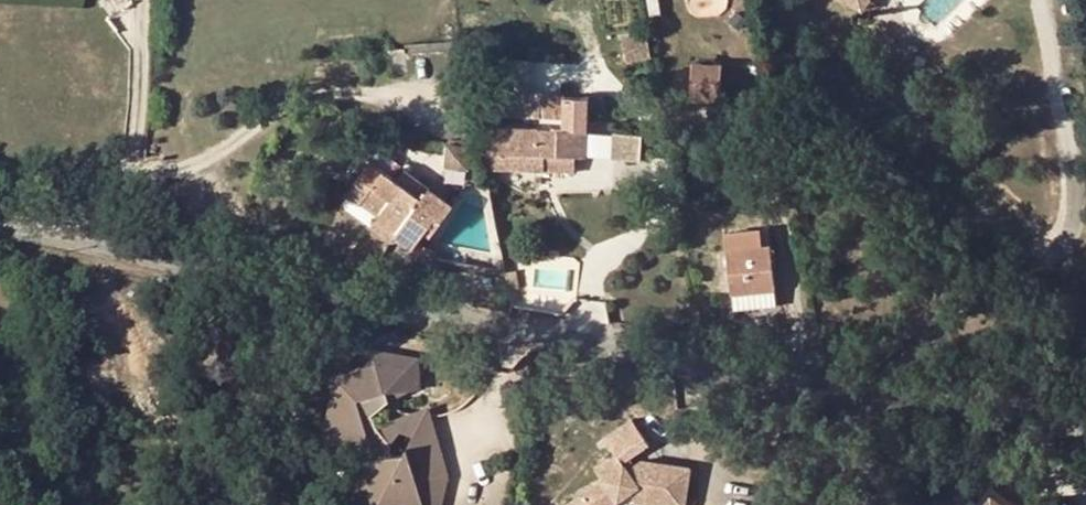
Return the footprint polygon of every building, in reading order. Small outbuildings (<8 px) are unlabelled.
[(854,9),(859,0),(837,0),(854,9)] [(401,51),(380,54),(383,84),(404,81),(401,51)] [(718,100),(719,64),(692,62),(690,99),(718,100)] [(538,94),(495,93),(496,115),(538,116),(538,94)] [(485,129),(487,168),(543,170),(570,170),(570,159),(584,159),(581,132),(556,131),(485,129)] [(612,133),(611,160),(640,160),(640,133),(612,133)] [(465,150),(445,149),(442,187),(464,188),(465,150)] [(428,189),(420,201),(409,192),(400,186),(368,164),(348,191),(379,215),(398,228),(394,233),(410,245),(421,228),(428,234),(450,203),(428,189)] [(409,173),(400,186),(409,192),(418,181),(409,173)] [(370,227),(389,241),(394,233),(398,228),(379,215),(370,227)] [(730,294),(773,289),(769,246),(725,250),(730,294)] [(773,289),(730,294),(731,308),(774,304),(773,289)] [(575,481),(590,504),(595,504),(628,485),(633,491),(679,500),(686,461),(645,453),(626,464),(620,453),(648,437),(634,413),(605,431),(614,447),(596,458),(601,465),(575,481)] [(402,480),(380,499),(386,504),(410,504),(418,497),(402,480)] [(567,504),(590,504),(575,481),(559,492),(567,504)]
